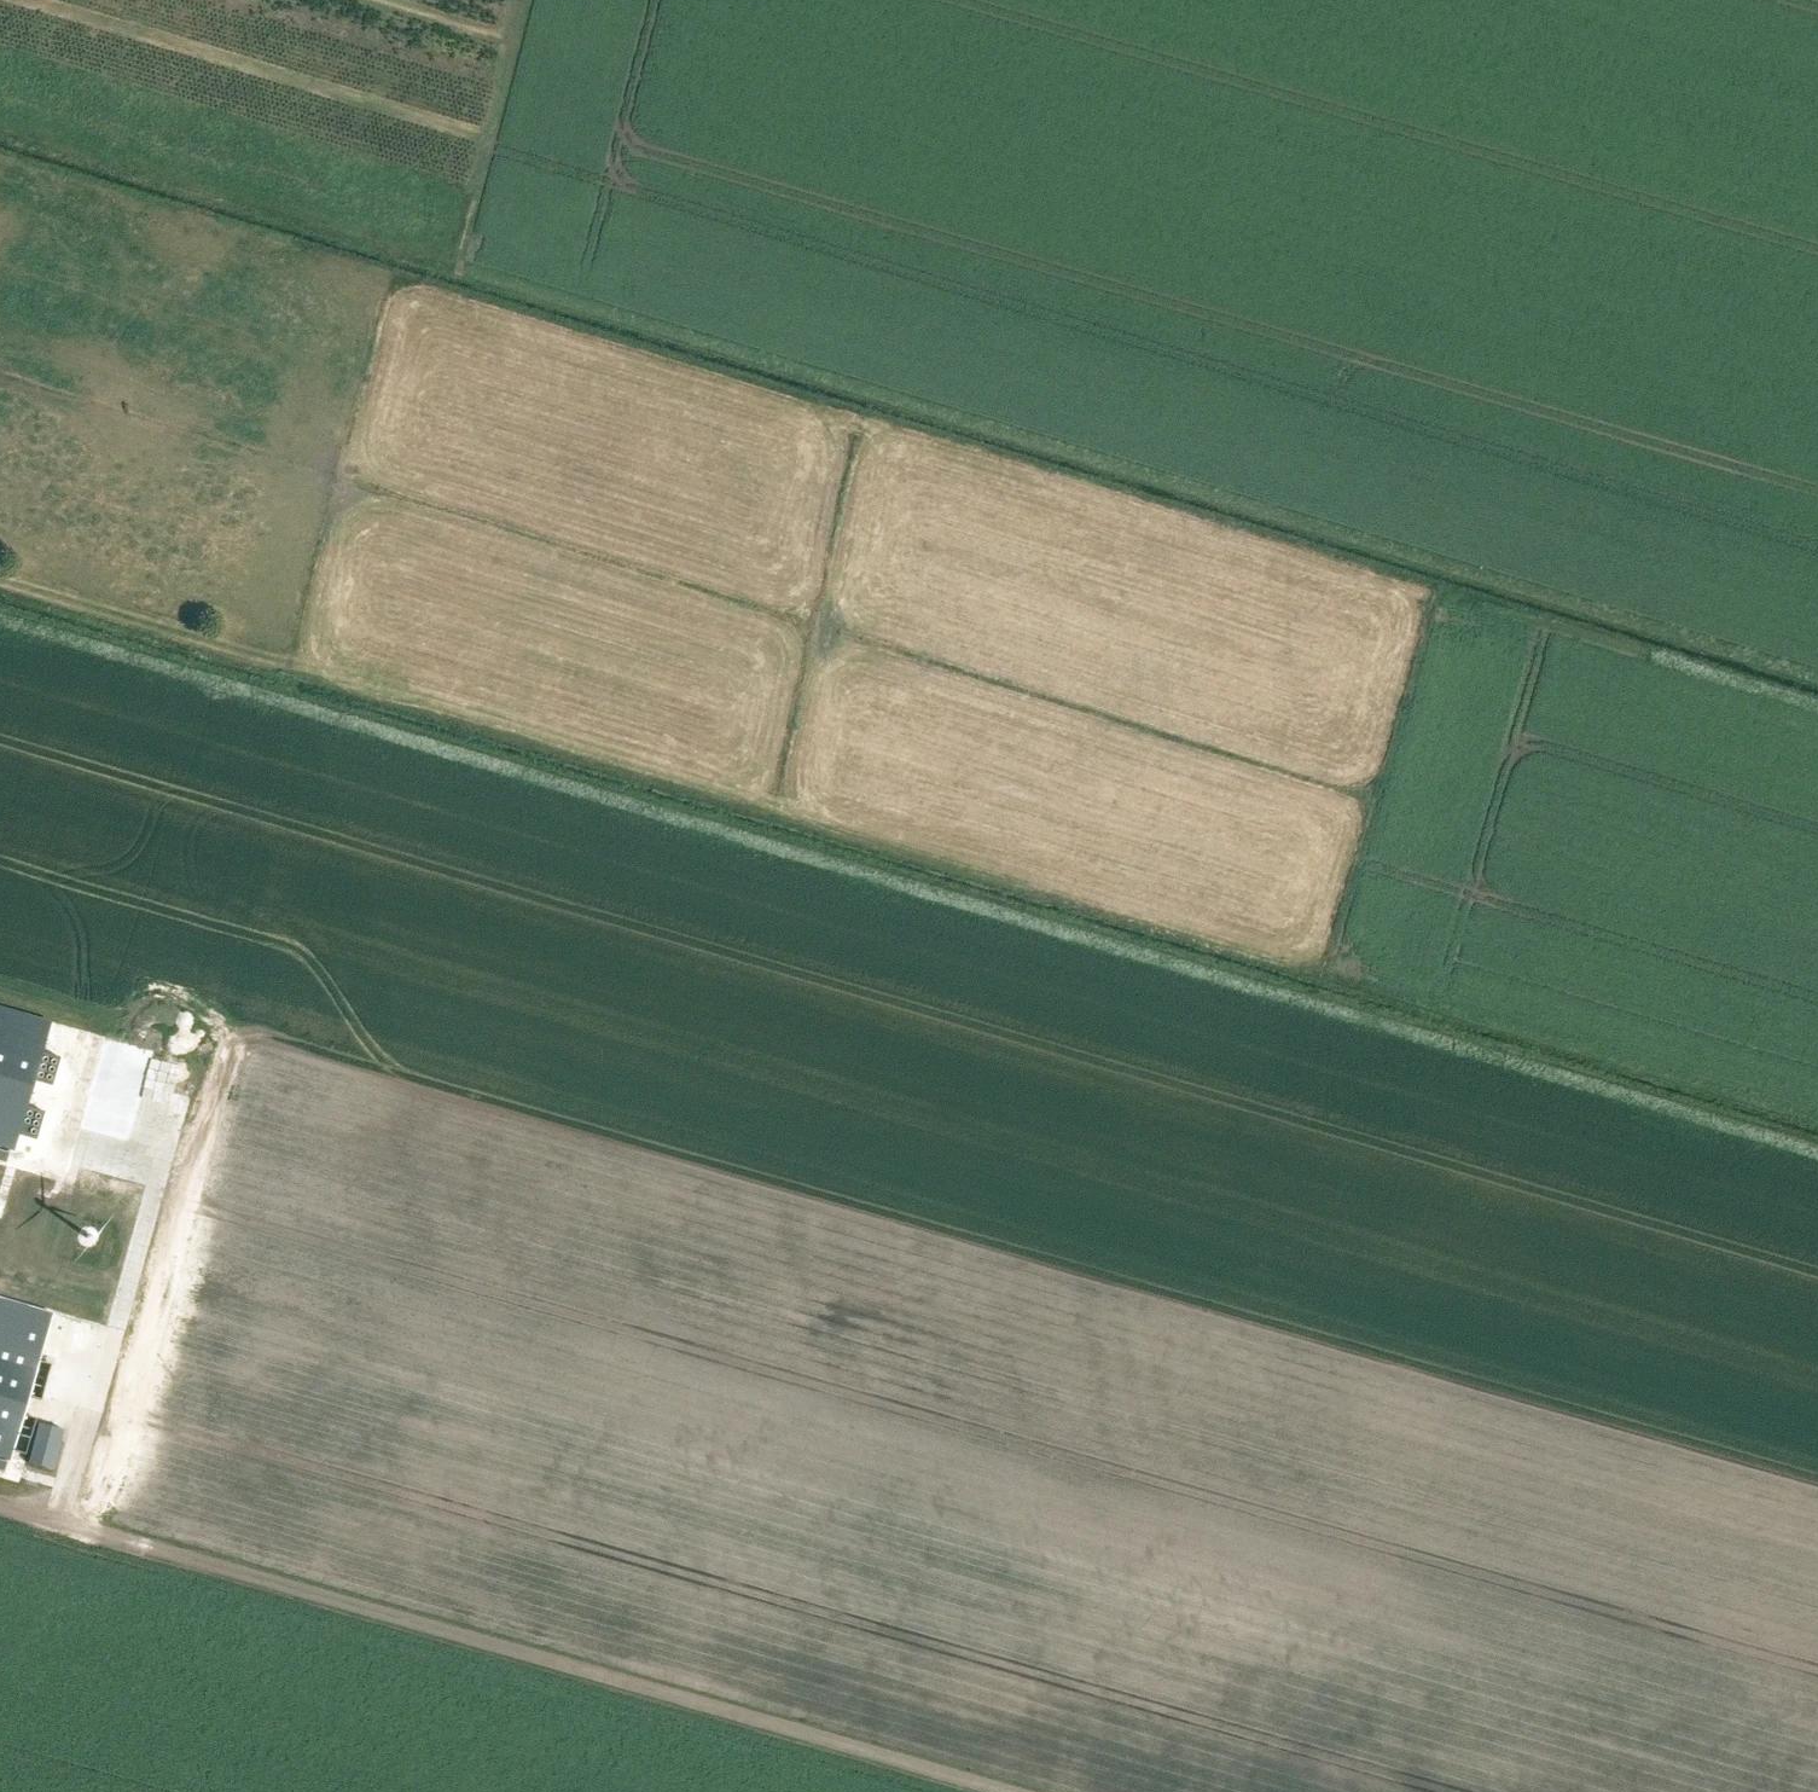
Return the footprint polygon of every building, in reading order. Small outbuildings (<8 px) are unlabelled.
[(15,1116),(61,950),(0,933),(0,1112),(15,1116)] [(0,1151),(0,1162),(6,1164),(9,1154),(0,1151)] [(10,1462),(41,1355),(0,1344),(0,1459),(10,1462)]
